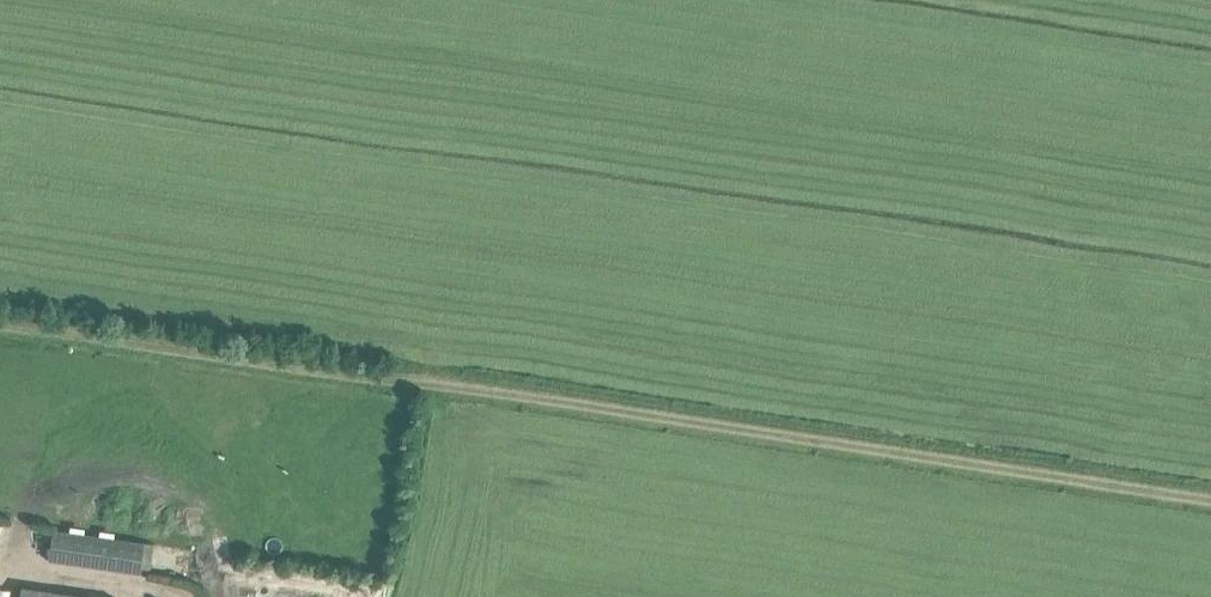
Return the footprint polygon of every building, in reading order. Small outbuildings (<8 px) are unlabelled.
[(141,572),(145,542),(54,529),(49,559),(141,572)] [(21,596),(106,596),(22,585),(21,596)]
